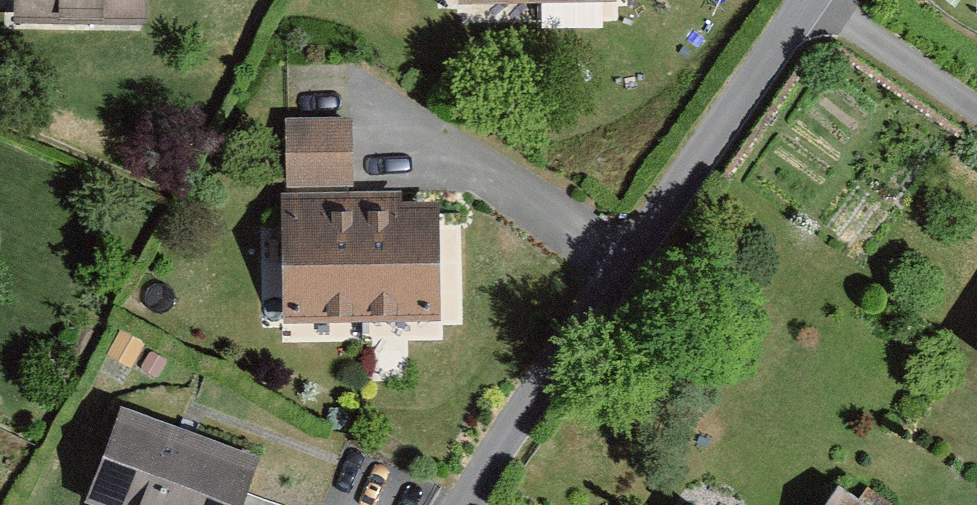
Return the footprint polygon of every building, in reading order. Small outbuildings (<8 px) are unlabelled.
[(140,35),(140,0),(5,0),(5,33),(140,35)] [(451,8),(611,7),(611,0),(451,0),(451,8)] [(436,322),(435,210),(388,210),(388,196),(345,197),(344,124),(276,125),(278,323),(436,322)] [(141,347),(114,335),(102,360),(129,372),(141,347)] [(114,413),(78,504),(235,504),(250,465),(114,413)] [(815,504),(852,504),(827,488),(815,504)]
